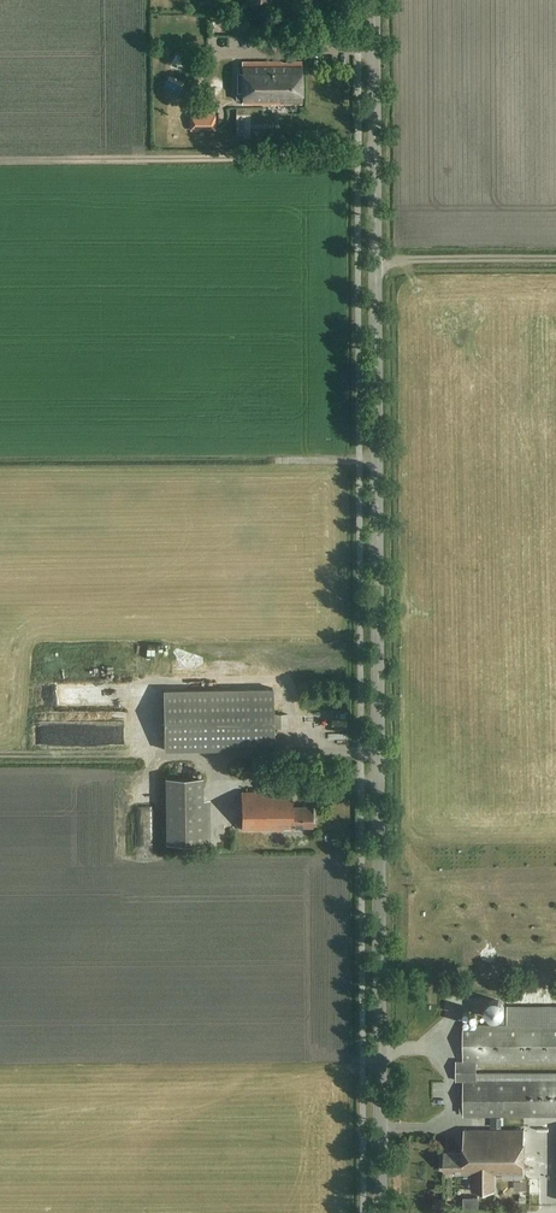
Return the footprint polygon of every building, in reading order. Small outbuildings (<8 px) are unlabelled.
[(302,104),(302,60),(242,61),(242,90),(237,90),(237,99),(242,99),(242,104),(302,104)] [(215,102),(225,89),(215,82),(205,95),(215,102)] [(221,130),(223,116),(217,115),(214,128),(221,130)] [(188,123),(190,139),(215,137),(214,121),(188,123)] [(105,651),(104,660),(109,660),(109,668),(114,669),(116,652),(105,651)] [(165,749),(274,748),(273,686),(164,688),(165,749)] [(203,798),(203,776),(165,776),(166,843),(211,842),(211,798),(203,798)] [(293,808),(292,791),(242,792),(242,831),(293,830),(293,826),(313,825),(313,808),(293,808)] [(503,1015),(506,1011),(506,1007),(504,1002),(500,999),(496,998),(491,999),(487,1001),(485,1006),(485,1010),(487,1015),(490,1018),(495,1019),(499,1018),(503,1015)] [(477,1061),(555,1061),(555,1006),(508,1006),(508,1024),(463,1024),(463,1060),(456,1060),(456,1081),(464,1081),(464,1116),(555,1116),(555,1073),(477,1073),(477,1061)] [(329,1017),(329,1037),(340,1037),(340,1017),(329,1017)] [(524,1174),(524,1130),(465,1130),(465,1153),(445,1153),(445,1170),(454,1170),(454,1175),(473,1175),(473,1191),(495,1191),(495,1174),(524,1174)]
